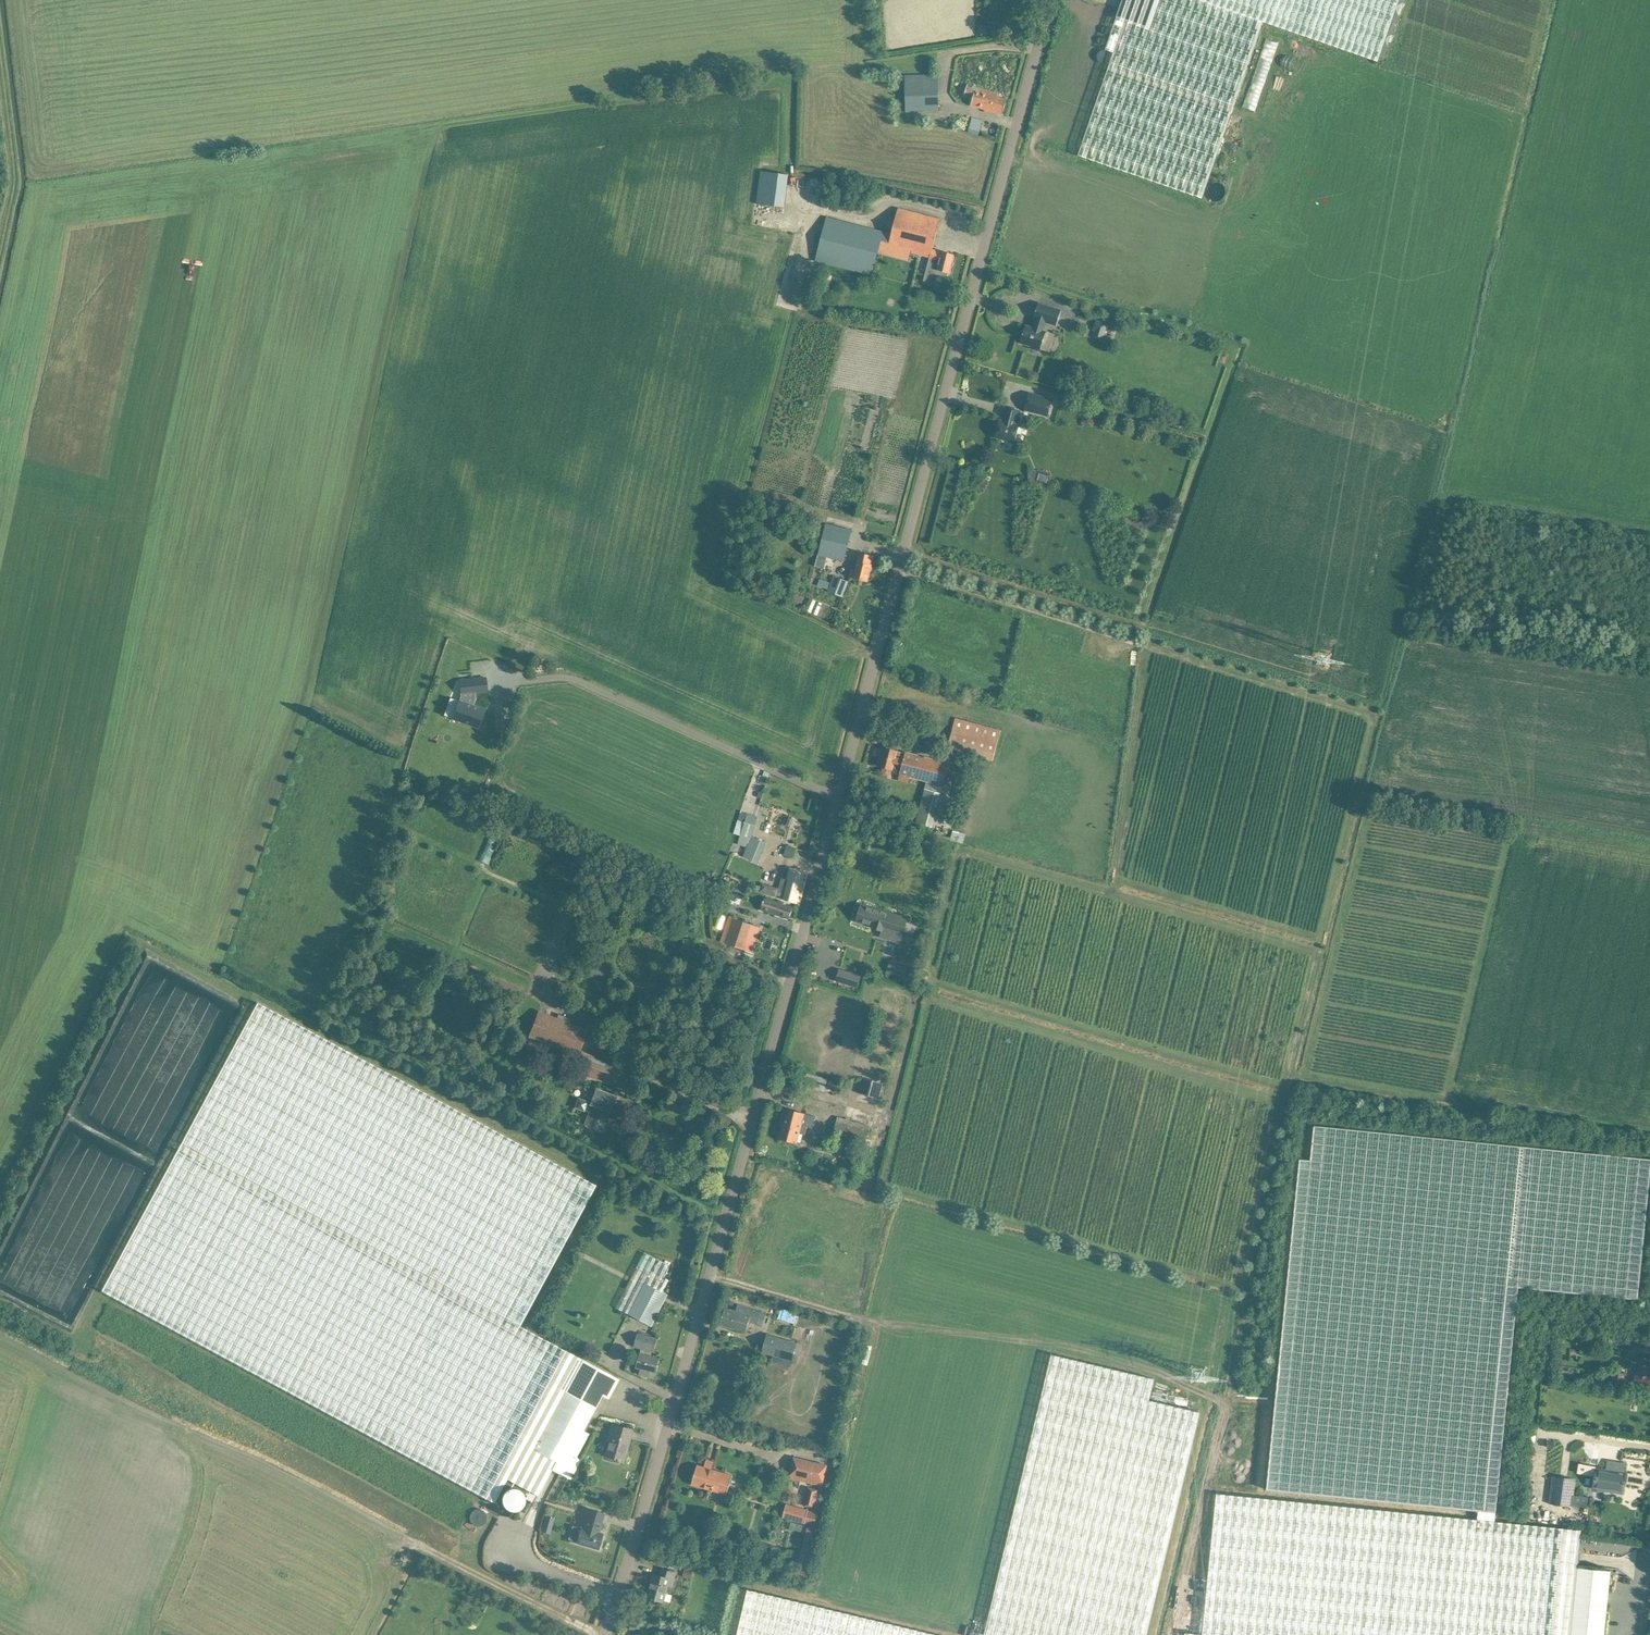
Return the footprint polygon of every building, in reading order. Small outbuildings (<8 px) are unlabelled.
[(1105,50),(1113,53),(1078,156),(1202,198),(1263,22),(1378,62),(1400,0),(1122,0),(1105,50)] [(999,24),(988,24),(988,36),(999,35),(999,24)] [(907,113),(939,112),(939,74),(906,75),(907,113)] [(999,94),(967,85),(964,96),(973,99),(971,106),(1002,114),(1007,99),(998,97),(999,94)] [(956,128),(979,135),(983,121),(972,118),(971,121),(959,118),(960,114),(953,113),(952,118),(958,119),(956,128)] [(789,175),(761,171),(757,204),(785,208),(789,175)] [(940,219),(898,208),(892,234),(827,218),(816,260),(872,275),(880,244),(930,257),(925,276),(936,278),(936,276),(946,279),(948,273),(949,273),(954,255),(933,249),(940,219)] [(805,278),(803,289),(811,290),(813,279),(805,278)] [(1026,325),(1020,343),(1040,349),(1046,332),(1043,331),(1046,322),(1056,326),(1061,310),(1038,303),(1034,318),(1036,319),(1033,327),(1026,325)] [(1094,337),(1102,339),(1107,324),(1092,320),(1090,328),(1096,330),(1094,337)] [(1025,410),(1047,416),(1052,399),(1029,394),(1025,410)] [(1017,424),(1017,421),(1020,411),(1006,407),(1003,416),(1004,417),(1003,421),(1000,420),(995,437),(1003,439),(1002,441),(1013,444),(1013,442),(1014,442),(1019,425),(1017,424)] [(1048,469),(1046,477),(1055,479),(1057,472),(1048,469)] [(816,566),(823,568),(826,557),(844,562),(852,530),(826,524),(816,566)] [(873,556),(865,554),(860,553),(856,569),(852,568),(850,578),(867,582),(873,556)] [(834,577),(828,591),(844,597),(849,583),(834,577)] [(471,705),(474,698),(473,693),(475,693),(487,692),(485,678),(460,681),(461,694),(462,695),(460,701),(459,701),(453,718),(452,719),(478,728),(484,710),(473,706),(471,705)] [(948,749),(993,760),(1001,730),(956,718),(948,749)] [(884,775),(889,776),(891,773),(893,767),(901,769),(900,773),(943,785),(948,764),(905,752),(904,756),(896,754),(897,751),(885,748),(880,766),(883,767),(882,771),(884,775)] [(932,827),(942,792),(925,788),(916,822),(932,827)] [(744,857),(759,863),(766,843),(752,838),(760,818),(748,813),(739,840),(749,844),(744,857)] [(789,846),(787,855),(793,857),(795,848),(789,846)] [(781,898),(796,903),(804,872),(785,867),(782,881),(785,882),(781,898)] [(760,886),(758,892),(769,896),(771,890),(760,886)] [(789,918),(793,908),(783,905),(784,903),(778,901),(778,903),(765,898),(761,909),(789,918)] [(900,942),(907,918),(861,905),(856,921),(873,926),(873,927),(882,930),(880,936),(900,942)] [(721,941),(745,950),(754,925),(729,917),(721,941)] [(890,962),(887,972),(912,979),(915,970),(890,962)] [(840,968),(837,979),(858,984),(861,974),(840,968)] [(856,1100),(877,1106),(908,1000),(885,994),(856,1100)] [(519,1326),(595,1185),(257,1002),(102,1290),(494,1502),(507,1479),(537,1495),(538,1495),(551,1469),(560,1473),(570,1454),(576,1457),(589,1433),(583,1430),(595,1408),(612,1376),(581,1359),(519,1326)] [(581,1073),(607,1082),(612,1066),(579,1053),(587,1033),(537,1014),(528,1037),(580,1057),(574,1070),(581,1073)] [(614,1096),(596,1089),(590,1103),(587,1102),(584,1110),(590,1112),(585,1124),(603,1131),(609,1115),(607,1115),(614,1096)] [(813,1128),(816,1116),(784,1108),(781,1119),(784,1119),(778,1138),(797,1143),(799,1133),(805,1135),(807,1127),(813,1128)] [(832,1138),(866,1147),(871,1127),(838,1118),(832,1138)] [(1494,1522),(1518,1287),(1637,1299),(1649,1169),(1649,1159),(1314,1125),(1311,1160),(1300,1159),(1267,1490),(1478,1511),(1477,1521),(1494,1522)] [(651,1250),(647,1262),(657,1265),(662,1254),(651,1250)] [(657,1289),(645,1283),(629,1314),(651,1326),(667,1294),(657,1289)] [(757,1324),(761,1311),(738,1304),(737,1307),(734,1307),(733,1310),(725,1307),(720,1324),(746,1332),(749,1321),(757,1324)] [(644,1369),(643,1375),(654,1378),(659,1358),(650,1356),(652,1351),(654,1351),(658,1339),(637,1333),(634,1346),(641,1348),(636,1367),(644,1369)] [(792,1361),(797,1344),(768,1335),(763,1352),(792,1361)] [(1628,1369),(1625,1369),(1625,1378),(1633,1378),(1634,1352),(1629,1352),(1628,1369)] [(1200,1413),(1149,1400),(1154,1379),(1051,1355),(984,1634),(1147,1634),(1200,1413)] [(1649,1375),(1647,1375),(1647,1371),(1649,1372),(1649,1371),(1649,1358),(1638,1356),(1636,1374),(1635,1374),(1634,1383),(1649,1385),(1649,1375)] [(1622,1390),(1623,1373),(1612,1372),(1611,1389),(1622,1390)] [(624,1461),(628,1447),(627,1446),(631,1430),(633,1430),(612,1424),(606,1442),(609,1442),(605,1456),(617,1459),(616,1460),(619,1460),(624,1461)] [(1243,1434),(1244,1426),(1234,1426),(1234,1434),(1243,1434)] [(789,1478),(822,1485),(827,1465),(795,1458),(795,1460),(796,1460),(794,1467),(792,1467),(789,1478)] [(1637,1492),(1638,1484),(1623,1481),(1626,1464),(1608,1461),(1606,1471),(1597,1470),(1595,1486),(1622,1491),(1637,1492)] [(692,1484),(727,1495),(732,1475),(697,1465),(692,1484)] [(1553,1477),(1549,1504),(1572,1507),(1572,1502),(1587,1504),(1588,1498),(1573,1496),(1575,1480),(1553,1477)] [(1611,1572),(1578,1569),(1581,1531),(1494,1522),(1477,1521),(1216,1493),(1202,1634),(1185,1632),(1185,1634),(1604,1634),(1611,1572)] [(786,1504),(783,1517),(805,1523),(808,1512),(808,1510),(786,1504)] [(581,1527),(576,1543),(598,1549),(599,1547),(601,1547),(603,1540),(601,1539),(603,1533),(599,1532),(604,1513),(589,1508),(583,1527),(581,1527)] [(805,1523),(809,1524),(799,1563),(801,1564),(798,1577),(811,1580),(814,1567),(810,1565),(819,1527),(815,1526),(818,1515),(808,1512),(805,1523)] [(1569,1512),(1568,1520),(1590,1521),(1591,1513),(1569,1512)] [(546,1517),(544,1524),(551,1526),(554,1519),(546,1517)] [(653,1574),(651,1583),(652,1583),(651,1587),(650,1587),(647,1597),(651,1598),(651,1599),(653,1599),(653,1598),(664,1601),(668,1585),(672,1586),(676,1573),(661,1569),(659,1576),(653,1574)] [(748,1589),(737,1634),(938,1634),(748,1589)]
